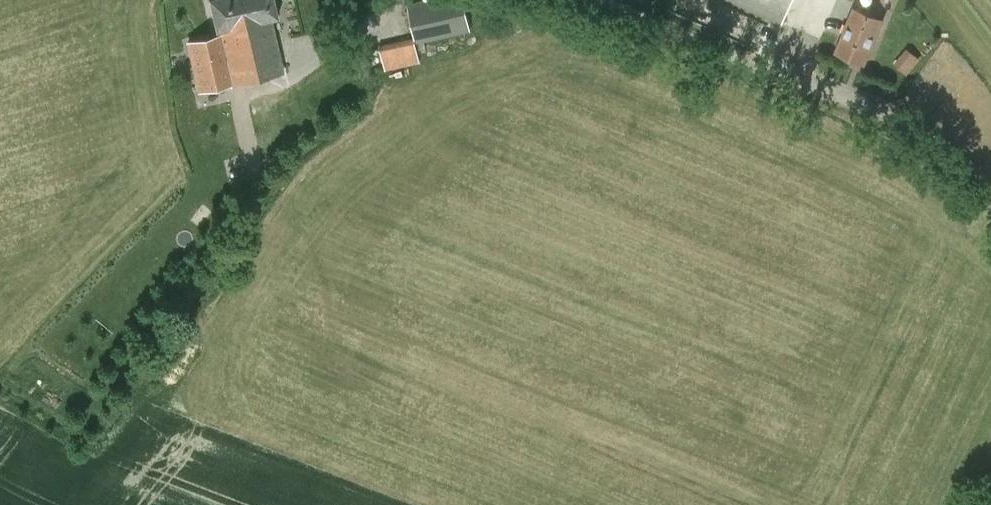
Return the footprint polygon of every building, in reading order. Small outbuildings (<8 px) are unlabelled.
[(187,42),(199,94),(283,75),(271,19),(278,18),(274,0),(209,0),(215,30),(219,30),(220,35),(187,42)] [(414,38),(380,44),(385,69),(419,62),(415,44),(471,31),(464,0),(419,0),(408,2),(414,38)] [(783,22),(793,0),(736,0),(783,22)] [(884,19),(854,7),(836,52),(865,64),(884,19)] [(909,73),(925,58),(913,46),(897,61),(909,73)]
